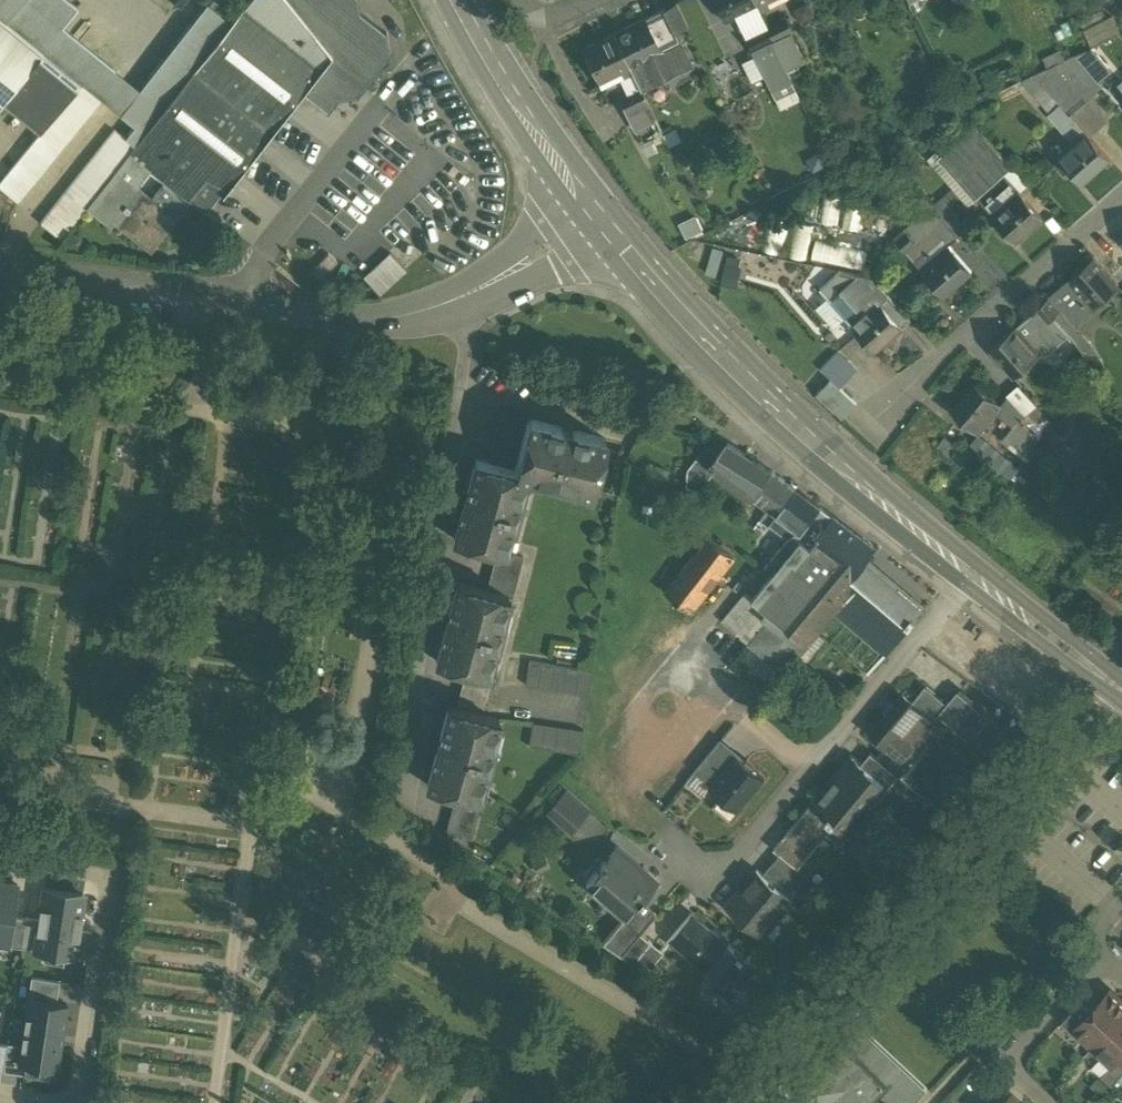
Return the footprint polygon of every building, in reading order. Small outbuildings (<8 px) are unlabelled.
[(23,1),(23,0),(0,0),(0,22),(40,54),(78,85),(99,102),(116,115),(135,91),(58,30),(23,1)] [(61,0),(23,0),(23,1),(58,30),(74,11),(61,0)] [(286,0),(247,0),(241,8),(320,69),(330,55),(286,0)] [(330,55),(320,69),(302,92),(324,109),(337,92),(353,89),(382,52),(379,34),(352,14),(351,0),(286,0),(330,55)] [(724,21),(747,10),(756,6),(753,0),(714,0),(724,21)] [(765,1),(756,6),(760,14),(769,10),(765,1)] [(687,26),(676,3),(663,9),(675,33),(675,32),(687,26)] [(135,91),(116,115),(132,128),(142,136),(191,72),(227,26),(228,25),(202,5),(135,91)] [(756,6),(747,10),(751,18),(760,14),(756,6)] [(320,69),(241,8),(228,25),(227,26),(191,72),(270,133),(285,114),(284,113),(301,91),(302,92),(320,69)] [(660,52),(629,67),(633,73),(632,73),(640,89),(641,89),(691,65),(675,32),(675,33),(663,9),(644,19),(660,52)] [(1113,17),(1084,31),(1091,46),(1110,38),(1120,32),(1113,17)] [(787,18),(766,28),(773,42),(794,31),(787,18)] [(644,19),(613,34),(629,67),(660,52),(644,19)] [(0,22),(0,104),(40,54),(0,22)] [(766,28),(745,38),(752,52),(773,42),(766,28)] [(613,34),(581,49),(600,88),(623,77),(620,71),(629,67),(613,34)] [(795,39),(776,48),(787,71),(806,62),(795,39)] [(1091,46),(1074,55),(1098,82),(1111,71),(1091,46)] [(776,48),(756,58),(763,72),(771,91),(792,81),(787,71),(776,48)] [(0,104),(0,106),(37,136),(78,85),(40,54),(0,104)] [(754,54),(738,61),(747,79),(763,72),(756,58),(754,54)] [(1074,55),(1033,74),(1059,104),(1051,112),(1048,114),(1057,126),(1070,115),(1102,87),(1074,55)] [(629,67),(620,71),(623,77),(623,78),(632,73),(633,73),(629,67)] [(270,133),(191,72),(142,136),(132,148),(129,152),(143,163),(150,169),(189,199),(203,180),(220,193),(222,194),(270,133)] [(1059,104),(1033,74),(1023,79),(1051,112),(1059,104)] [(37,136),(37,137),(57,153),(99,102),(78,85),(37,136)] [(640,89),(619,99),(626,113),(648,102),(641,89),(640,89)] [(648,102),(626,113),(633,127),(655,117),(648,102)] [(1070,115),(1057,126),(1072,142),(1084,132),(1070,115)] [(1012,167),(975,126),(940,157),(977,198),(1004,174),(1012,167)] [(142,136),(132,128),(123,140),(132,148),(142,136)] [(112,131),(40,223),(61,239),(114,171),(129,152),(132,148),(123,140),(112,131)] [(1108,159),(1084,132),(1072,142),(1057,156),(1060,159),(1066,166),(1081,183),(1108,159)] [(0,183),(0,192),(16,205),(57,153),(37,137),(0,183)] [(129,152),(114,171),(128,182),(143,163),(129,152)] [(940,157),(936,152),(928,159),(954,189),(962,197),(969,205),(977,198),(940,157)] [(1060,159),(1055,164),(1061,171),(1066,166),(1060,159)] [(143,163),(128,182),(135,187),(150,169),(143,163)] [(1012,167),(1004,174),(1005,178),(1011,185),(1017,192),(1018,191),(1019,192),(1027,184),(1012,167)] [(128,182),(114,171),(85,209),(109,228),(113,223),(133,239),(138,233),(155,246),(176,220),(151,200),(135,187),(128,182)] [(220,193),(203,180),(189,199),(206,212),(220,193)] [(1011,185),(984,208),(990,215),(1017,192),(1011,185)] [(187,206),(162,186),(151,200),(176,220),(187,206)] [(954,189),(932,209),(933,212),(938,218),(949,208),(962,197),(954,189)] [(1017,192),(990,215),(998,224),(1003,230),(1014,242),(1041,218),(1019,192),(1018,191),(1017,192)] [(820,222),(837,225),(843,197),(825,193),(820,222)] [(863,205),(848,202),(844,229),(858,231),(863,205)] [(967,228),(949,208),(938,218),(941,221),(956,238),(967,228)] [(928,212),(905,232),(915,244),(931,230),(941,221),(938,218),(933,212),(929,211),(928,212)] [(688,240),(704,231),(696,216),(680,224),(688,240)] [(782,254),(789,223),(771,219),(763,250),(782,254)] [(956,238),(941,221),(931,230),(945,246),(947,245),(948,245),(956,238)] [(796,224),(788,255),(805,260),(813,228),(796,224)] [(1003,230),(998,224),(994,228),(999,234),(1003,230)] [(915,244),(905,253),(914,263),(922,255),(928,261),(945,246),(931,230),(915,244)] [(915,244),(905,232),(895,241),(905,253),(915,244)] [(817,242),(812,261),(863,272),(867,254),(817,242)] [(928,261),(919,269),(927,278),(932,284),(942,296),(970,271),(948,245),(947,245),(945,246),(928,261)] [(713,249),(706,275),(715,278),(723,252),(713,249)] [(391,253),(364,278),(380,296),(407,271),(391,253)] [(330,254),(313,272),(322,281),(339,263),(330,254)] [(922,255),(914,263),(919,269),(928,261),(922,255)] [(740,260),(728,257),(722,283),(733,286),(740,260)] [(1094,257),(1067,282),(1085,302),(1069,317),(1079,328),(1091,309),(1119,285),(1094,257)] [(910,320),(873,279),(840,272),(820,289),(831,301),(846,317),(845,318),(852,326),(852,325),(878,301),(902,328),(910,320)] [(927,278),(922,282),(928,288),(932,284),(927,278)] [(1067,282),(1042,303),(1042,304),(1070,334),(1069,335),(1080,348),(1089,341),(1079,328),(1069,317),(1085,302),(1067,282)] [(902,328),(878,301),(852,325),(859,334),(872,348),(875,352),(902,328)] [(1070,334),(1042,304),(1042,303),(1018,326),(1041,353),(1045,356),(1069,335),(1070,334)] [(1041,353),(1018,326),(991,350),(1015,376),(1041,353)] [(872,348),(859,334),(855,337),(867,351),(872,348)] [(1105,365),(1089,341),(1080,348),(1094,372),(1105,365)] [(842,385),(860,367),(839,346),(822,364),(842,385)] [(856,404),(831,380),(817,394),(843,418),(856,404)] [(999,405),(972,383),(949,411),(977,434),(995,412),(1000,406),(999,405)] [(1035,405),(1018,386),(1007,396),(1024,415),(1035,405)] [(1024,415),(1007,396),(999,405),(1000,406),(995,412),(1012,426),(1001,441),(1025,461),(1036,447),(1037,447),(1031,428),(1020,419),(1024,415)] [(677,398),(671,397),(669,408),(675,409),(677,398)] [(528,419),(502,412),(489,464),(515,471),(528,419)] [(606,440),(528,419),(515,471),(527,474),(592,491),(606,440)] [(1066,419),(1046,428),(1055,449),(1075,440),(1066,419)] [(747,455),(727,443),(716,458),(710,467),(716,472),(727,481),(747,455)] [(985,456),(1014,476),(1022,464),(993,444),(985,456)] [(705,450),(688,471),(687,487),(699,492),(716,472),(710,467),(709,467),(716,458),(705,450)] [(773,471),(747,455),(727,481),(752,501),(756,495),(773,471)] [(489,464),(476,460),(455,540),(497,552),(506,554),(506,553),(527,474),(489,464)] [(796,488),(773,471),(756,495),(771,507),(778,512),(796,488)] [(820,506),(796,488),(778,512),(786,518),(786,519),(802,530),(820,506)] [(820,506),(802,530),(788,540),(745,593),(750,597),(754,600),(801,541),(811,548),(834,518),(820,506)] [(771,507),(762,520),(769,525),(778,512),(771,507)] [(786,518),(778,512),(769,525),(776,531),(786,518)] [(876,550),(834,518),(811,548),(801,541),(754,600),(773,616),(750,645),(785,674),(843,605),(860,585),(852,579),(867,561),(876,550)] [(786,518),(776,531),(788,540),(802,530),(786,519),(786,518)] [(735,556),(710,536),(666,591),(692,611),(735,556)] [(506,554),(497,552),(494,565),(520,572),(523,558),(506,553),(506,554)] [(922,607),(867,561),(852,579),(860,585),(843,605),(847,608),(844,612),(889,651),(914,622),(913,621),(924,608),(923,606),(922,607)] [(520,572),(494,565),(491,577),(517,584),(520,572)] [(517,584),(491,577),(488,590),(509,596),(509,598),(513,598),(517,584)] [(488,590),(458,582),(437,663),(467,671),(488,676),(488,675),(509,598),(509,596),(488,590)] [(754,600),(750,597),(727,626),(750,645),(773,616),(754,600)] [(592,672),(529,662),(525,686),(588,695),(592,672)] [(488,676),(467,671),(463,683),(489,689),(492,676),(488,675),(488,676)] [(489,689),(463,683),(460,695),(486,702),(489,689)] [(947,705),(926,688),(913,704),(945,730),(950,723),(971,741),(989,719),(958,692),(947,705)] [(486,702),(460,695),(456,708),(482,715),(486,702)] [(913,704),(903,696),(871,734),(886,747),(903,761),(903,760),(919,742),(928,749),(945,730),(913,704)] [(456,708),(448,706),(427,786),(457,794),(478,799),(479,798),(499,720),(456,708)] [(583,731),(533,724),(529,747),(580,754),(583,731)] [(720,742),(695,772),(712,786),(726,769),(719,764),(730,751),(720,742)] [(903,761),(886,747),(877,758),(901,778),(910,766),(903,760),(903,761)] [(730,751),(719,764),(726,769),(736,756),(730,751)] [(877,758),(872,754),(862,765),(885,784),(884,785),(906,804),(917,792),(901,778),(877,758)] [(764,779),(736,756),(726,769),(712,786),(710,788),(738,811),(764,779)] [(862,765),(852,757),(813,804),(836,822),(846,830),(884,785),(885,784),(862,765)] [(566,786),(547,813),(574,832),(593,805),(566,786)] [(478,799),(457,794),(454,806),(479,813),(483,800),(479,798),(478,799)] [(836,822),(813,804),(775,850),(780,855),(797,869),(798,868),(809,877),(817,867),(806,858),(836,822)] [(479,813),(454,806),(450,819),(476,826),(479,813)] [(476,826),(450,819),(446,833),(472,840),(476,826)] [(657,883),(616,849),(604,863),(602,862),(585,883),(625,917),(626,917),(639,903),(640,904),(641,903),(657,883)] [(797,869),(780,855),(772,865),(773,866),(799,887),(800,888),(800,887),(809,877),(798,868),(797,869)] [(799,887),(773,866),(764,876),(790,898),(799,887)] [(758,871),(728,907),(762,936),(792,900),(790,898),(764,876),(758,871)] [(0,882),(0,945),(9,946),(14,916),(18,885),(0,882)] [(811,897),(800,887),(800,888),(799,887),(790,898),(792,900),(802,908),(811,897)] [(40,920),(36,950),(75,955),(79,931),(84,895),(44,890),(40,920)] [(639,903),(626,917),(625,917),(602,945),(621,958),(640,935),(656,915),(641,903),(640,904),(639,903)] [(729,947),(692,915),(670,941),(707,972),(706,973),(721,985),(727,978),(738,987),(739,986),(754,968),(743,958),(746,955),(742,951),(740,954),(730,946),(729,947)] [(26,918),(14,916),(9,946),(22,948),(26,918)] [(40,920),(26,918),(22,948),(36,950),(40,920)] [(93,933),(79,931),(75,955),(89,958),(93,933)] [(640,935),(621,958),(632,965),(650,943),(640,935)] [(663,953),(650,943),(632,965),(646,974),(663,953)] [(60,982),(32,978),(28,998),(57,1003),(60,982)] [(738,987),(727,978),(721,985),(731,995),(725,1002),(733,1009),(739,1010),(744,1008),(748,1004),(749,999),(747,993),(739,986),(738,987)] [(1110,990),(1090,1011),(1073,1029),(1093,1047),(1121,1016),(1121,1002),(1110,990)] [(57,1003),(28,998),(21,1046),(18,1062),(26,1064),(57,1069),(67,1004),(57,1003)] [(1079,1001),(1061,1022),(1071,1031),(1073,1029),(1090,1011),(1079,1001)] [(1093,1047),(1112,1066),(1121,1055),(1121,1016),(1093,1047)] [(857,1022),(794,1089),(809,1102),(913,1102),(927,1088),(857,1022)] [(21,1046),(8,1044),(4,1071),(24,1074),(26,1064),(18,1062),(21,1046)] [(1112,1066),(1101,1077),(1111,1086),(1117,1080),(1121,1074),(1121,1055),(1112,1066)]
